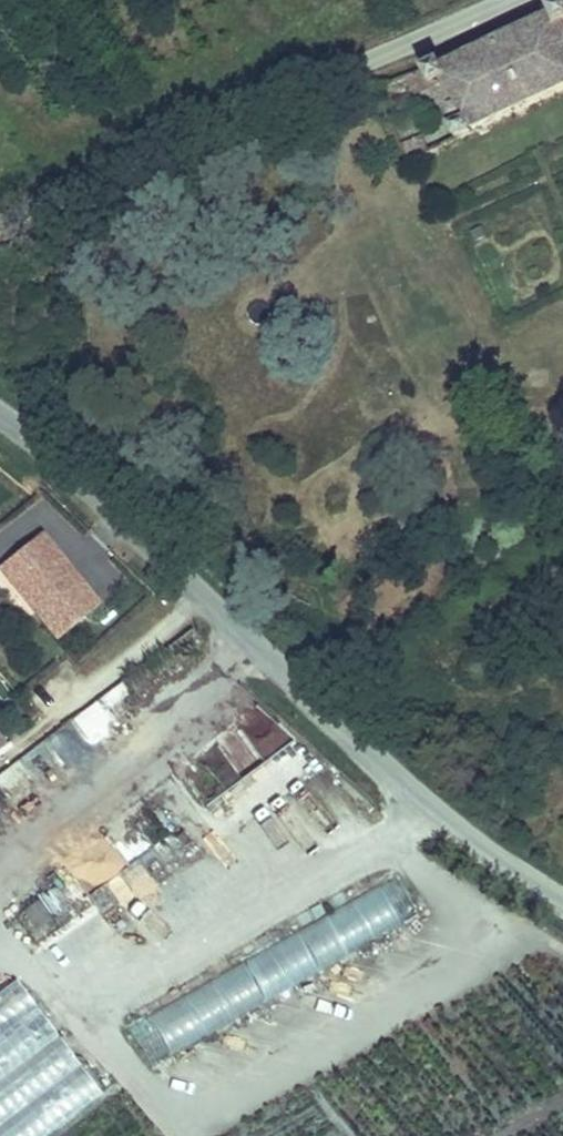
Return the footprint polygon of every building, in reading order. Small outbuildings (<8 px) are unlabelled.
[(410,64),(419,87),(429,83),(446,125),(438,129),(443,142),(463,133),(460,125),(562,79),(562,60),(551,30),(562,25),(562,11),(561,12),(557,3),(537,11),(540,19),(438,65),(434,54),(410,64)] [(61,665),(108,631),(50,558),(30,573),(38,584),(12,603),(61,665)] [(5,594),(12,603),(38,584),(30,573),(5,594)] [(109,633),(108,631),(61,665),(63,668),(109,633)] [(205,809),(294,749),(262,702),(173,762),(205,809)] [(67,875),(88,901),(168,833),(147,808),(67,875)] [(391,879),(379,887),(397,914),(409,907),(391,879)] [(39,933),(71,906),(55,887),(23,914),(39,933)] [(124,1016),(143,1057),(403,936),(384,895),(124,1016)] [(104,1101),(19,980),(0,993),(0,1135),(54,1135),(104,1101)]
